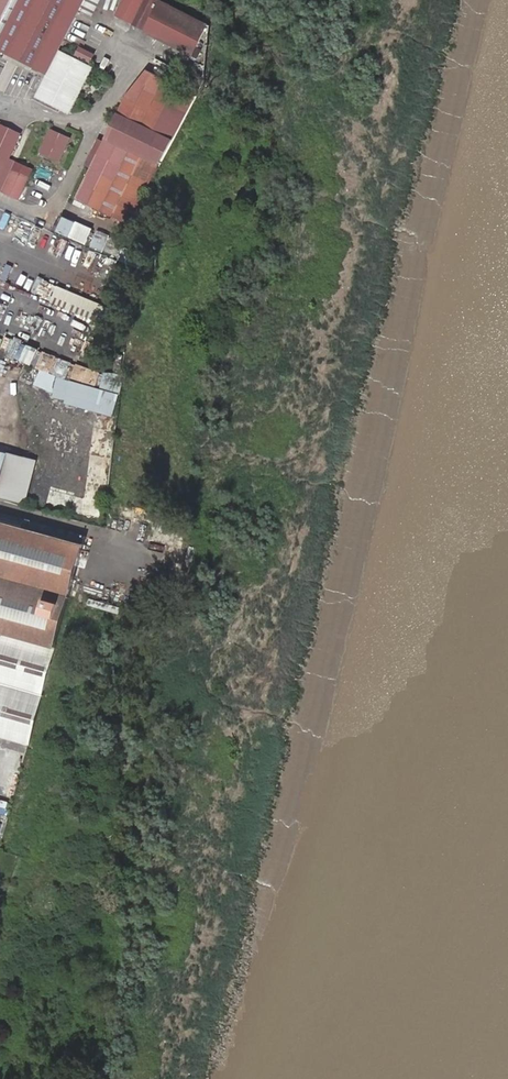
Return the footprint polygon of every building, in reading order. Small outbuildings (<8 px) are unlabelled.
[(39,0),(21,0),(0,42),(0,51),(8,55),(39,0)] [(18,0),(0,0),(0,35),(18,0)] [(8,55),(46,75),(58,52),(84,0),(39,0),(8,55)] [(80,10),(92,16),(100,0),(85,0),(80,10)] [(115,15),(145,30),(144,32),(191,56),(206,26),(160,2),(156,0),(123,0),(115,15)] [(58,52),(46,75),(48,76),(43,87),(47,89),(43,96),(39,94),(37,98),(51,105),(59,109),(71,115),(93,70),(89,68),(58,52)] [(126,98),(76,199),(132,227),(147,197),(182,129),(196,100),(148,73),(126,98)] [(19,136),(20,134),(0,125),(0,178),(19,136)] [(50,130),(39,153),(59,162),(69,139),(50,130)] [(13,170),(2,192),(18,200),(29,177),(13,170)] [(84,245),(91,230),(62,217),(55,233),(84,245)] [(96,230),(89,247),(102,253),(109,236),(96,230)] [(46,302),(107,327),(114,310),(53,285),(46,302)] [(12,339),(5,355),(30,366),(37,349),(12,339)] [(50,400),(112,417),(123,377),(103,372),(99,389),(67,381),(67,378),(89,384),(93,369),(40,355),(37,365),(40,366),(35,387),(52,392),(50,400)] [(31,385),(36,371),(29,368),(24,383),(31,385)] [(106,457),(107,451),(90,448),(89,455),(106,457)] [(25,504),(36,462),(0,452),(0,498),(25,504)] [(104,491),(104,482),(89,481),(88,489),(104,491)] [(28,746),(55,648),(54,648),(83,546),(86,536),(14,517),(2,514),(0,522),(0,738),(28,746)]
